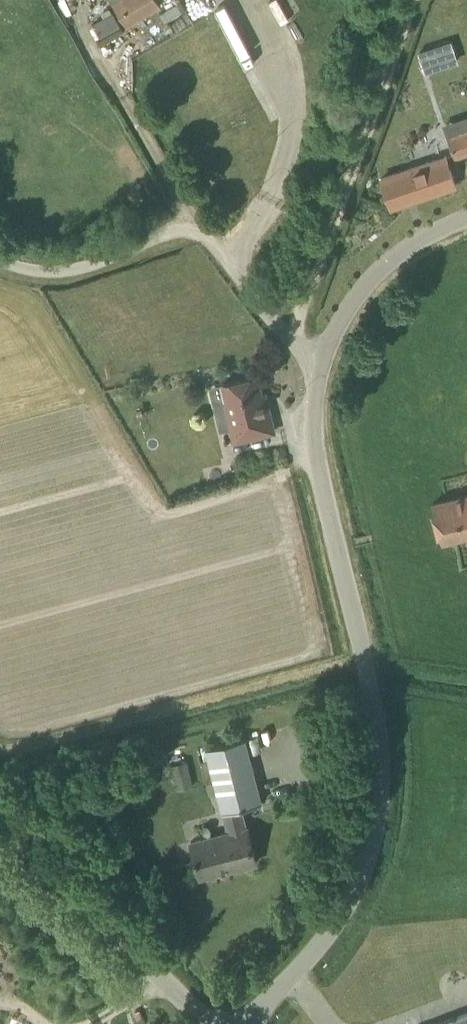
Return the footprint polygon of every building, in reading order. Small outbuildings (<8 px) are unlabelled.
[(161,4),(159,0),(111,0),(127,25),(161,4)] [(111,10),(92,22),(100,34),(119,21),(111,10)] [(420,49),(426,70),(459,61),(454,40),(420,49)] [(466,153),(466,130),(449,137),(450,138),(456,157),(466,153)] [(392,207),(456,185),(447,157),(384,178),(392,207)] [(264,400),(258,375),(220,384),(231,428),(234,441),(275,431),(267,400),(264,400)] [(433,503),(442,540),(466,534),(466,495),(433,503)] [(223,812),(224,812),(242,808),(262,803),(245,737),(206,747),(223,812)] [(247,827),(242,808),(224,812),(229,832),(191,841),(200,876),(257,862),(248,827),(247,827)] [(434,1023),(466,1023),(466,1012),(434,1023)]
